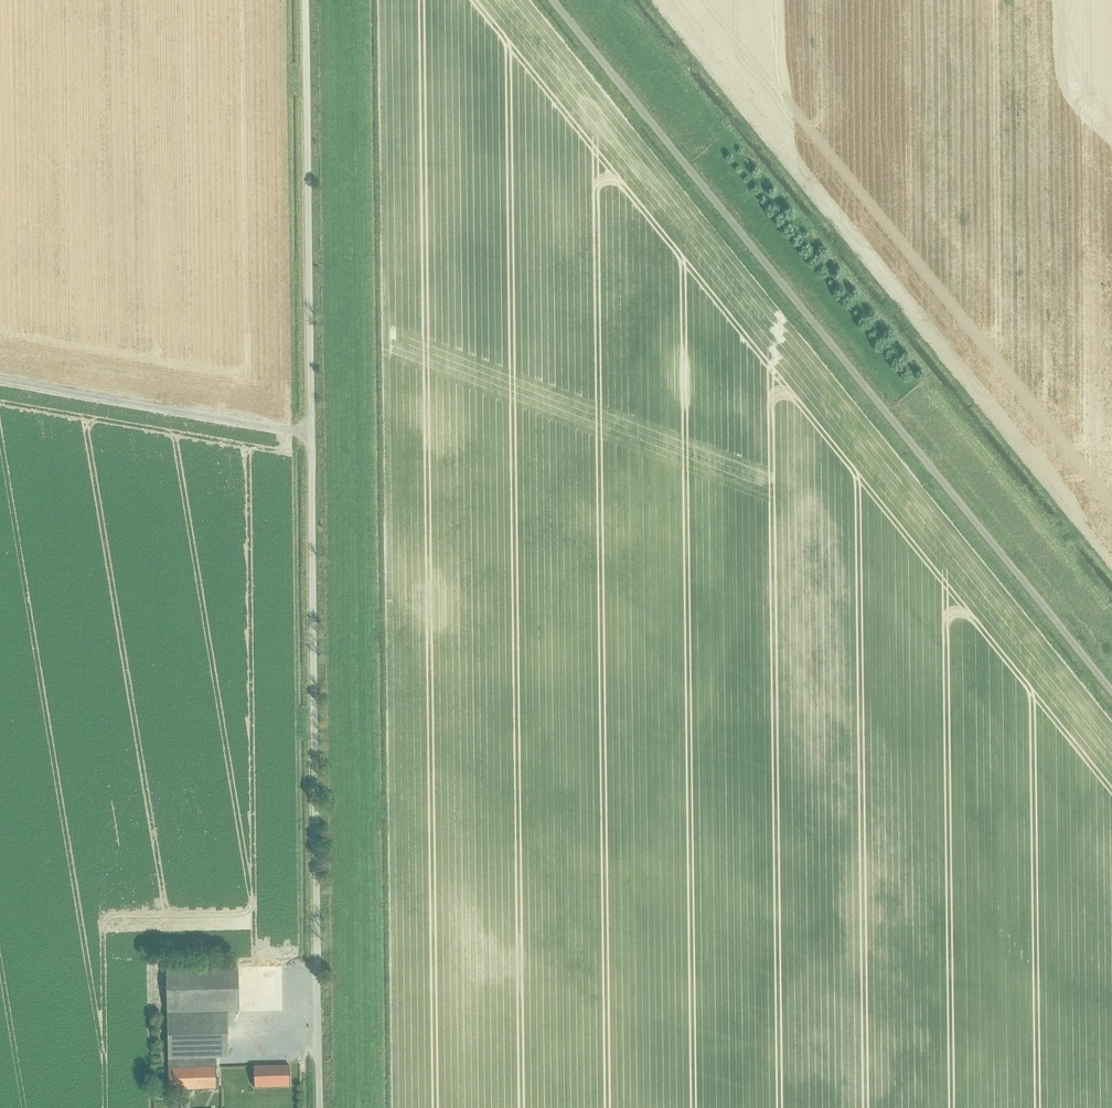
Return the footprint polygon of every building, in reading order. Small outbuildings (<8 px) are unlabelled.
[(228,1057),(227,1012),(238,1012),(237,967),(166,969),(167,1013),(169,1068),(169,1089),(216,1088),(216,1067),(217,1067),(217,1057),(228,1057)] [(251,1005),(265,1001),(263,996),(250,1001),(251,1005)] [(254,1087),(290,1086),(289,1065),(254,1066),(254,1087)]
